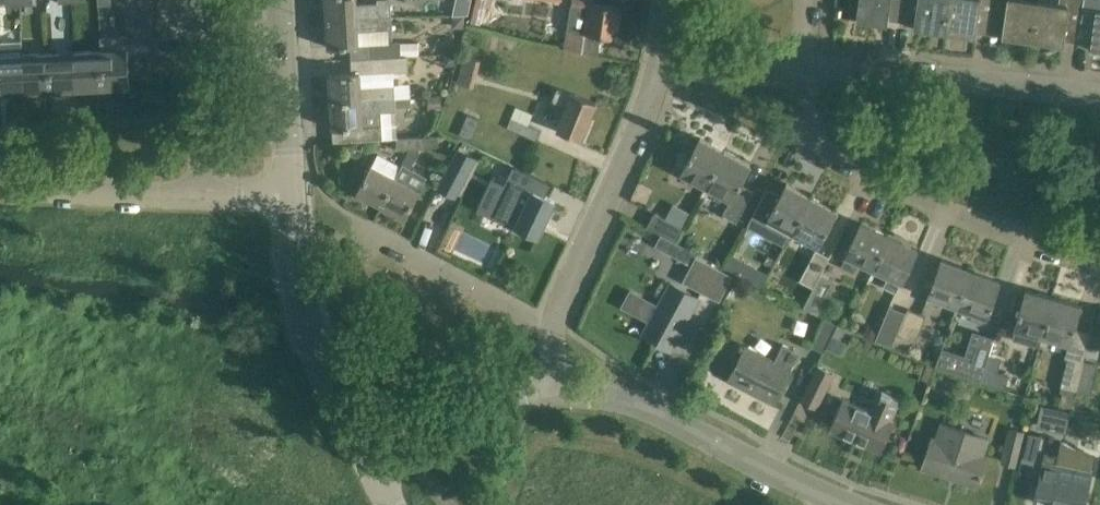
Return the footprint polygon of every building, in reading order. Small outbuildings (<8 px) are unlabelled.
[(392,16),(391,0),(377,0),(377,3),(355,4),(355,0),(325,0),(326,20),(392,16)] [(565,48),(599,53),(601,36),(614,37),(619,6),(594,2),(594,0),(572,0),(565,48)] [(904,0),(859,0),(856,20),(887,24),(889,13),(902,15),(904,0)] [(902,15),(915,16),(914,28),(945,33),(949,0),(904,0),(902,15)] [(993,0),(949,0),(945,33),(975,37),(977,21),(990,23),(993,0)] [(990,23),(1004,25),(1002,36),(1033,41),(1039,0),(1037,0),(993,0),(990,23)] [(1084,0),(1060,0),(1059,3),(1039,0),(1033,41),(1064,46),(1065,34),(1079,36),(1084,0)] [(1079,36),(1092,38),(1090,49),(1099,51),(1099,0),(1084,0),(1079,36)] [(152,14),(152,1),(125,3),(126,15),(152,14)] [(565,30),(567,15),(553,13),(551,28),(565,30)] [(126,15),(126,28),(153,27),(152,14),(126,15)] [(393,34),(392,16),(326,20),(328,47),(357,46),(377,44),(377,43),(390,42),(390,34),(393,34)] [(126,28),(127,41),(154,39),(153,27),(126,28)] [(127,41),(127,49),(128,48),(128,53),(154,52),(154,39),(127,41)] [(25,91),(23,54),(21,54),(21,41),(0,43),(0,93),(25,91)] [(377,43),(377,44),(378,57),(401,55),(400,41),(390,42),(377,43)] [(128,48),(127,49),(101,50),(103,87),(130,86),(130,79),(129,66),(128,53),(128,48)] [(103,87),(101,50),(75,51),(77,89),(103,87)] [(77,89),(75,51),(49,53),(51,90),(77,89)] [(154,52),(128,53),(129,66),(155,65),(154,52)] [(51,90),(49,53),(23,54),(25,91),(51,90)] [(401,55),(378,57),(378,72),(394,71),(409,70),(408,55),(401,55)] [(460,69),(477,74),(481,61),(464,56),(460,69)] [(155,65),(129,66),(130,79),(156,78),(155,65)] [(474,87),(477,74),(460,69),(457,83),(474,87)] [(396,98),(406,97),(411,97),(410,83),(395,84),(394,71),(378,72),(361,73),(361,72),(329,73),(331,101),(396,98)] [(597,102),(576,94),(572,93),(571,94),(557,88),(552,101),(564,106),(555,129),(581,140),(597,102)] [(353,141),(376,139),(381,139),(379,112),(396,111),(396,98),(331,101),(332,129),(352,128),(353,141)] [(509,125),(524,131),(531,115),(516,109),(509,125)] [(471,140),(480,119),(468,114),(459,134),(471,140)] [(424,136),(409,137),(410,148),(411,148),(419,148),(425,148),(425,147),(424,136)] [(438,136),(424,136),(425,147),(439,146),(438,136)] [(410,148),(409,137),(396,138),(397,149),(410,148)] [(707,186),(726,151),(700,137),(681,172),(707,186)] [(411,148),(402,164),(410,168),(420,152),(419,148),(411,148)] [(750,164),(726,151),(707,186),(731,199),(724,213),(737,220),(753,191),(740,184),(750,164)] [(356,192),(380,204),(395,177),(394,177),(401,166),(378,154),(372,165),(371,165),(356,192)] [(454,157),(438,188),(455,197),(470,165),(454,157)] [(395,177),(380,204),(405,218),(420,190),(395,177)] [(794,231),(812,197),(787,183),(783,189),(772,183),(748,227),(785,247),(794,231)] [(463,184),(459,190),(449,210),(489,230),(498,212),(508,216),(506,220),(517,225),(516,226),(538,236),(554,201),(535,192),(533,190),(524,207),(515,202),(510,212),(500,207),(502,203),(463,184)] [(837,210),(812,197),(794,231),(818,244),(837,210)] [(647,226),(661,234),(675,242),(683,227),(654,212),(647,226)] [(876,266),(890,236),(861,223),(841,264),(855,271),(861,259),(876,266)] [(675,242),(661,234),(655,246),(691,265),(697,256),(698,254),(675,242)] [(890,236),(876,266),(890,273),(885,284),(897,290),(917,249),(890,236)] [(800,280),(814,287),(821,273),(830,257),(816,249),(800,280)] [(691,265),(682,281),(719,301),(733,276),(697,256),(691,265)] [(959,305),(972,271),(942,259),(934,281),(932,280),(925,299),(941,306),(943,299),(959,305)] [(999,281),(972,271),(959,305),(975,311),(972,318),(985,323),(993,303),(991,302),(999,281)] [(836,281),(821,273),(814,287),(804,307),(818,314),(836,281)] [(670,282),(642,334),(652,340),(650,342),(656,345),(657,342),(671,350),(700,298),(670,282)] [(1044,336),(1054,298),(1026,290),(1012,338),(1039,346),(1042,335),(1044,336)] [(1081,305),(1054,298),(1044,336),(1070,343),(1081,305)] [(890,346),(906,312),(890,306),(875,340),(890,346)] [(906,312),(890,346),(905,353),(911,339),(915,341),(926,315),(908,308),(906,312)] [(824,352),(826,348),(838,324),(826,318),(811,346),(824,352)] [(838,324),(826,348),(841,355),(853,331),(838,324)] [(935,366),(981,380),(994,337),(973,330),(965,355),(942,347),(935,366)] [(796,357),(780,349),(774,361),(746,347),(729,379),(774,402),(790,370),(790,369),(796,357)] [(1078,392),(1086,362),(1068,358),(1059,391),(1062,392),(1059,404),(1074,409),(1078,392)] [(1086,362),(1078,392),(1090,394),(1099,365),(1086,362)] [(834,373),(818,365),(801,400),(816,408),(834,373)] [(843,398),(839,409),(830,429),(856,440),(857,439),(881,449),(894,420),(890,418),(899,398),(891,395),(891,393),(883,389),(882,390),(877,388),(868,409),(843,398)] [(1026,421),(1013,418),(1002,462),(1015,466),(1024,431),(1026,421)] [(982,454),(988,436),(941,420),(935,438),(933,437),(923,467),(977,485),(980,477),(981,477),(989,456),(982,454)] [(1028,432),(1022,461),(1035,464),(1041,435),(1028,432)] [(1038,481),(1056,485),(1051,504),(1085,504),(1093,470),(1092,470),(1096,454),(1079,446),(1077,450),(1061,441),(1057,457),(1044,454),(1038,481)]
